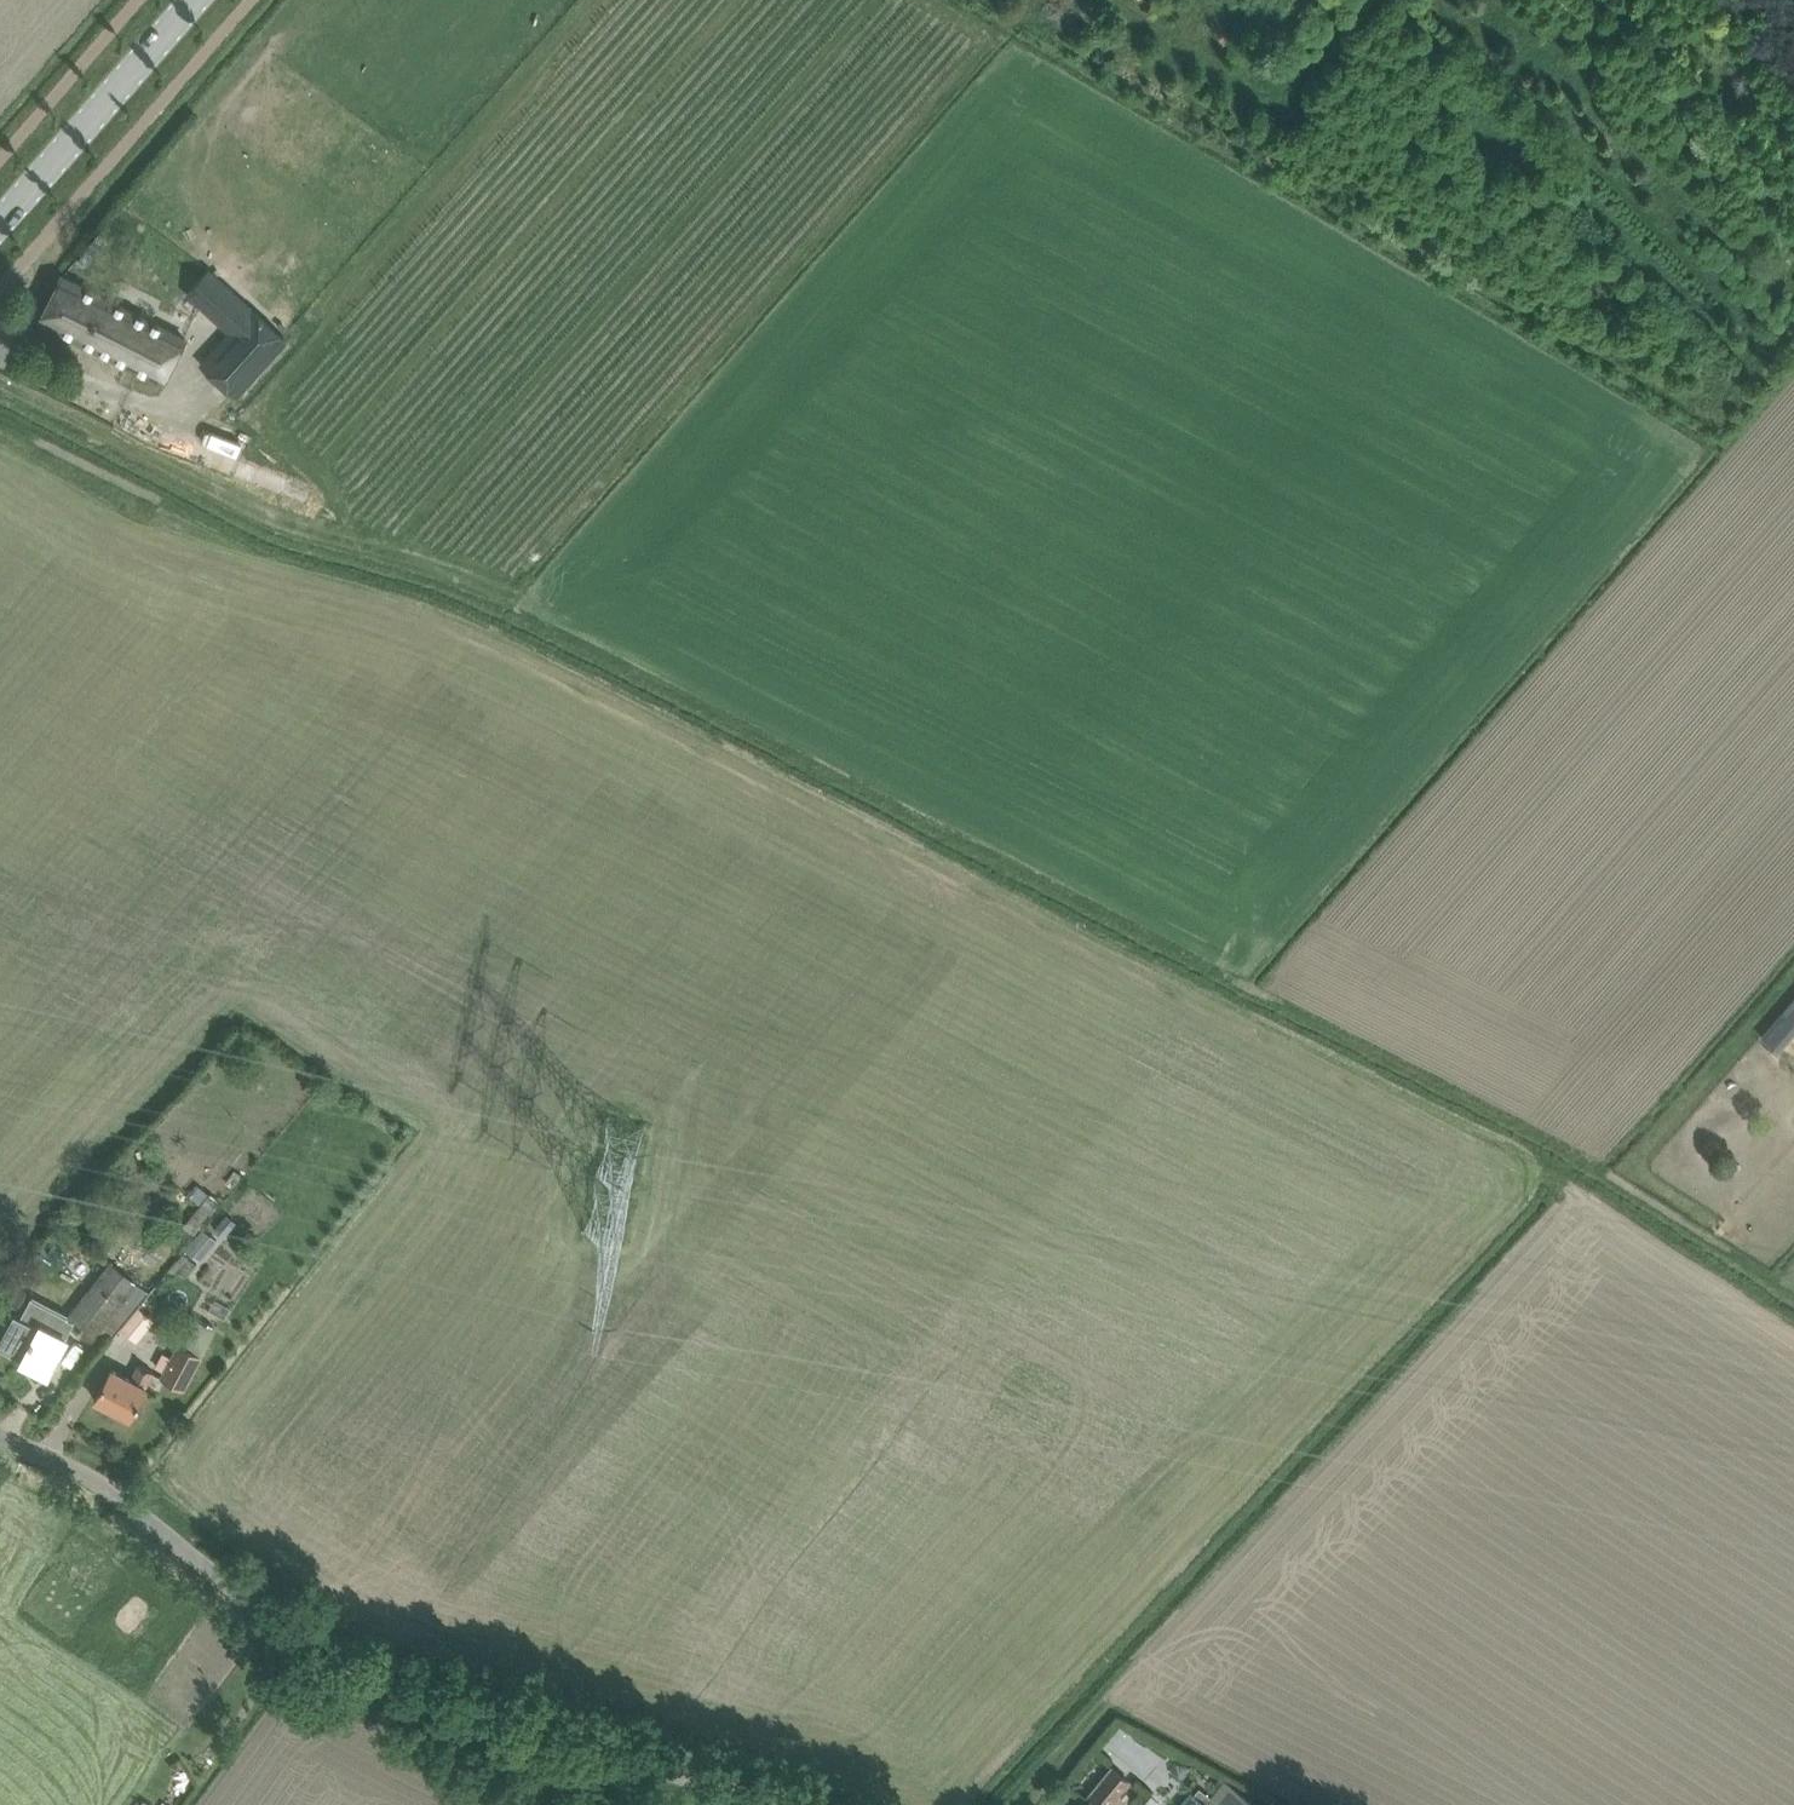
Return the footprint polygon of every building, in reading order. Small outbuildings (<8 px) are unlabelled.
[(188,292),(231,331),(201,364),(236,395),(287,340),(209,269),(188,292)] [(63,275),(41,320),(163,382),(185,337),(63,275)] [(172,410),(169,421),(196,428),(199,417),(172,410)] [(1768,1029),(1786,1044),(1793,1035),(1793,999),(1768,1029)] [(198,1232),(224,1200),(213,1190),(186,1222),(198,1232)] [(216,1238),(204,1228),(187,1248),(199,1259),(216,1238)] [(147,1291),(138,1284),(111,1263),(69,1316),(67,1318),(74,1323),(74,1324),(94,1339),(103,1328),(113,1335),(147,1291)] [(17,1315),(1,1345),(24,1357),(22,1360),(23,1361),(25,1357),(33,1361),(31,1365),(48,1374),(67,1338),(66,1337),(74,1323),(67,1318),(69,1316),(68,1315),(67,1317),(63,1315),(32,1299),(33,1297),(32,1296),(20,1318),(18,1317),(18,1316),(17,1315)] [(141,1303),(123,1325),(140,1339),(159,1317),(141,1303)] [(195,1317),(181,1343),(163,1378),(184,1389),(216,1329),(195,1317)] [(111,1368),(106,1376),(95,1398),(132,1417),(147,1387),(146,1386),(154,1371),(139,1363),(131,1379),(111,1368)] [(1112,1767),(1089,1795),(1093,1798),(1087,1804),(1109,1804),(1129,1780),(1112,1767)] [(1226,1779),(1212,1796),(1199,1786),(1194,1793),(1191,1791),(1180,1804),(1258,1804),(1226,1779)]
